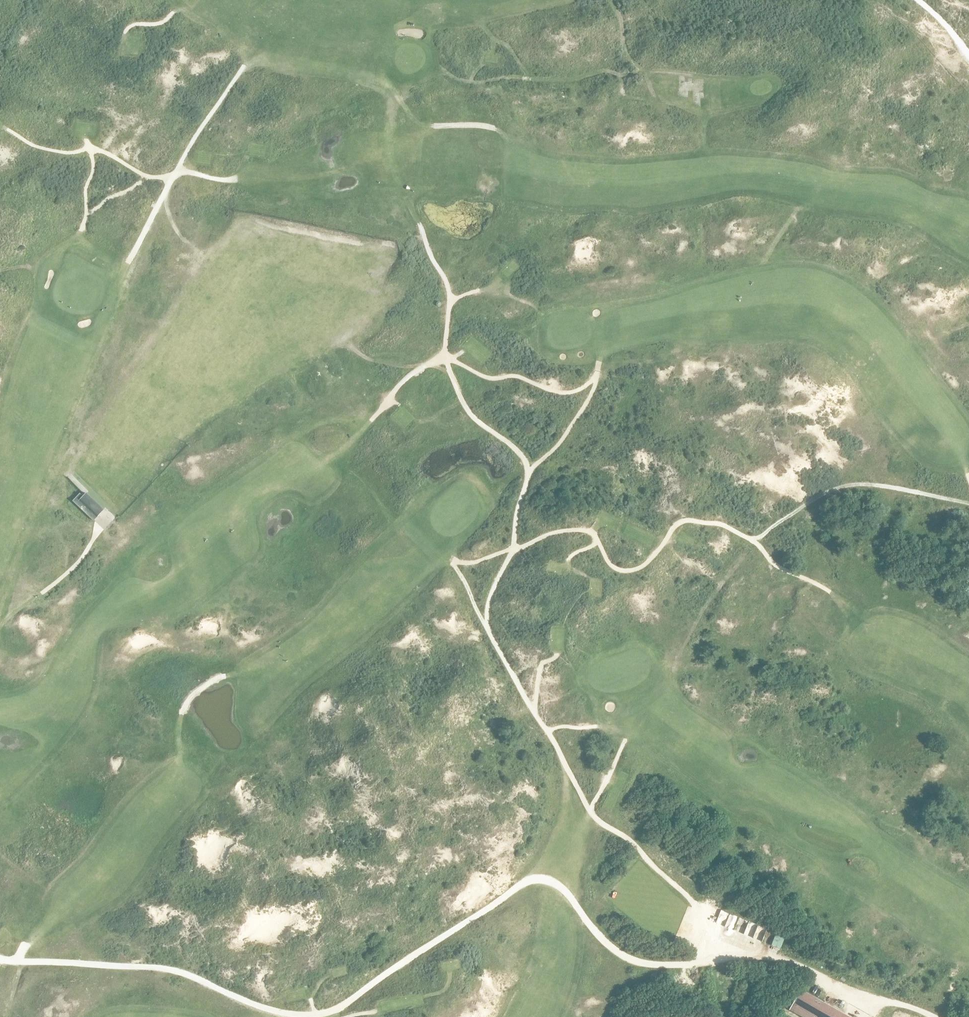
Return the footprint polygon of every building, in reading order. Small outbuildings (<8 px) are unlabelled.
[(92,520),(102,509),(84,493),(82,495),(79,493),(71,500),(92,520)] [(803,986),(793,1003),(816,1016),(855,1016),(803,986)]
